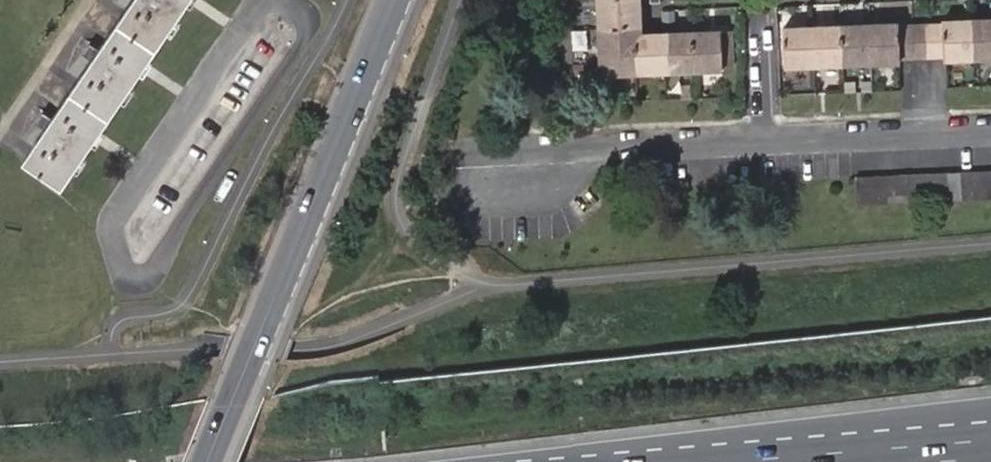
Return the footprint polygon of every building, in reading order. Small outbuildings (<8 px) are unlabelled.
[(26,161),(63,186),(191,0),(135,0),(26,161)] [(599,75),(721,70),(719,31),(642,34),(636,34),(635,24),(641,24),(640,0),(596,0),(599,75)] [(898,24),(898,23),(783,28),(786,67),(899,62),(899,60),(944,58),(944,60),(990,58),(990,19),(942,20),(942,23),(898,24)] [(858,205),(990,199),(990,172),(856,177),(858,205)]
